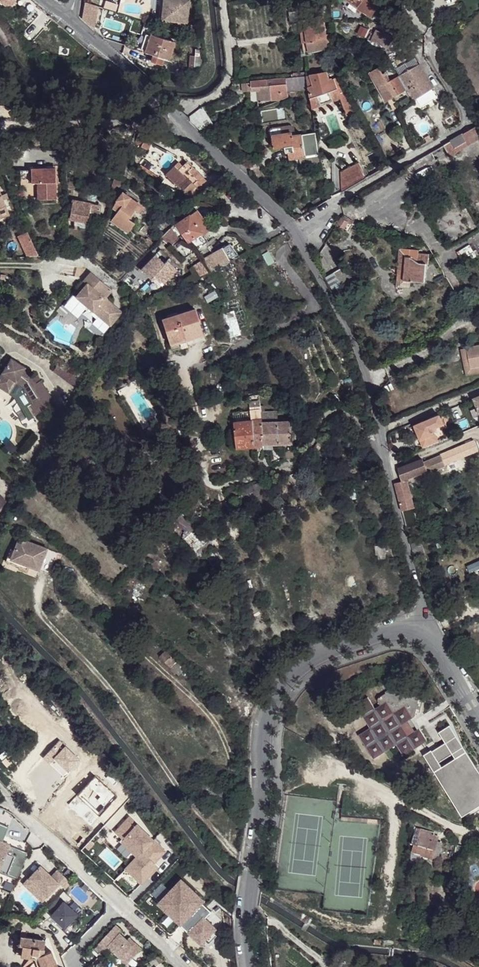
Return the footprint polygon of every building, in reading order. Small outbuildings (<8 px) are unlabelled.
[(344,1),(369,18),(378,6),(371,1),(369,0),(344,0),(344,1)] [(179,10),(180,2),(161,1),(160,8),(179,10)] [(83,2),(81,22),(96,24),(98,3),(83,2)] [(198,14),(199,5),(180,2),(179,10),(179,12),(198,14)] [(291,22),(290,11),(283,12),(284,24),(291,22)] [(325,38),(321,16),(303,20),(307,42),(313,41),(324,39),(325,38)] [(24,30),(31,35),(42,23),(35,17),(33,20),(24,30)] [(307,42),(303,20),(297,21),(301,43),(307,42)] [(197,34),(196,24),(194,24),(188,24),(189,34),(197,34)] [(395,37),(376,29),(371,41),(389,50),(395,37)] [(150,35),(147,47),(152,55),(153,55),(152,60),(166,65),(174,42),(150,35)] [(326,46),(324,39),(313,41),(307,42),(309,50),(326,46)] [(198,69),(201,62),(202,51),(194,50),(193,74),(198,69)] [(433,88),(418,65),(395,77),(391,80),(385,84),(389,90),(392,97),(406,90),(407,92),(410,91),(416,99),(433,88)] [(385,84),(391,80),(389,77),(388,75),(387,72),(382,74),(378,66),(369,72),(375,83),(378,88),(385,84)] [(309,74),(305,74),(306,76),(306,80),(309,90),(310,98),(312,108),(341,98),(347,116),(358,112),(349,94),(337,78),(328,82),(324,73),(309,74)] [(301,91),(309,90),(307,84),(306,80),(306,76),(298,77),(301,91)] [(286,93),(301,91),(298,77),(284,78),(286,93)] [(286,93),(284,78),(260,80),(260,82),(262,89),(266,89),(267,94),(267,100),(277,99),(276,94),(282,92),(283,97),(282,99),(286,97),(286,93)] [(260,82),(247,84),(248,92),(252,92),(262,90),(262,89),(260,82)] [(392,97),(389,90),(385,84),(378,88),(381,95),(385,102),(392,97)] [(194,114),(190,121),(198,128),(213,123),(202,107),(200,108),(194,114)] [(295,136),(294,130),(294,129),(291,127),(288,126),(269,129),(268,132),(268,137),(272,136),(282,135),(292,133),(292,137),(295,136)] [(443,145),(449,155),(478,137),(478,132),(476,126),(462,133),(443,145)] [(295,157),(320,153),(316,132),(295,136),(292,137),(295,157)] [(146,135),(139,133),(135,143),(141,147),(146,135)] [(285,147),(287,147),(285,138),(292,137),(292,133),(282,135),(272,136),(274,149),(285,147)] [(146,135),(141,147),(148,151),(152,144),(154,139),(146,135)] [(296,158),(295,157),(292,137),(285,138),(287,147),(288,146),(289,153),(290,159),(296,158)] [(148,151),(146,157),(156,162),(165,152),(152,144),(148,151)] [(178,163),(165,177),(177,189),(178,189),(180,187),(187,194),(191,198),(196,196),(196,191),(197,190),(205,182),(195,172),(186,163),(181,167),(178,163)] [(340,172),(341,191),(366,177),(359,163),(340,172)] [(38,198),(57,197),(56,166),(32,167),(31,182),(37,182),(38,198)] [(117,189),(120,180),(113,179),(111,188),(117,189)] [(137,213),(142,207),(129,197),(122,192),(117,199),(118,200),(114,208),(118,212),(112,221),(121,227),(127,218),(133,210),(137,213)] [(0,200),(0,217),(10,213),(4,198),(0,200)] [(70,219),(88,222),(91,204),(73,201),(70,219)] [(196,209),(176,225),(189,242),(191,246),(195,246),(197,249),(208,242),(203,234),(210,228),(196,209)] [(127,218),(121,227),(127,232),(134,223),(127,218)] [(341,218),(337,224),(343,229),(348,222),(341,218)] [(171,227),(162,237),(170,245),(179,239),(171,227)] [(29,232),(29,231),(21,234),(26,245),(33,242),(29,232)] [(30,257),(39,256),(39,255),(33,242),(26,245),(30,257)] [(222,248),(203,259),(206,263),(209,270),(210,272),(239,256),(237,254),(230,244),(223,248),(222,248)] [(403,280),(405,250),(399,249),(396,287),(403,280)] [(418,250),(405,250),(403,280),(411,281),(424,282),(426,264),(428,263),(428,254),(418,253),(418,250)] [(178,269),(167,257),(163,260),(155,253),(142,266),(162,285),(178,269)] [(355,283),(344,265),(333,272),(344,288),(355,283)] [(83,291),(75,300),(93,315),(101,321),(112,307),(104,301),(111,292),(90,275),(80,287),(83,291)] [(1,306),(5,306),(9,305),(12,301),(13,297),(12,293),(9,290),(5,288),(1,289),(0,289),(0,305),(1,306)] [(71,305),(89,320),(93,315),(75,300),(71,305)] [(162,318),(170,341),(187,335),(188,339),(203,334),(194,307),(162,318)] [(241,315),(238,316),(242,330),(246,329),(241,315)] [(232,335),(239,334),(237,321),(229,322),(232,335)] [(187,335),(170,341),(171,345),(188,339),(187,335)] [(471,369),(478,367),(478,345),(467,347),(471,369)] [(471,369),(467,347),(460,349),(466,375),(471,369)] [(31,369),(9,357),(0,373),(23,386),(17,396),(30,417),(56,401),(42,379),(35,382),(32,377),(29,373),(31,369)] [(57,362),(52,372),(77,386),(82,376),(57,362)] [(0,373),(0,387),(17,396),(23,386),(0,373)] [(38,373),(32,377),(35,382),(42,379),(38,373)] [(261,413),(261,410),(254,409),(251,410),(252,420),(253,421),(262,420),(261,413)] [(277,421),(277,411),(265,412),(261,413),(262,420),(262,422),(277,421)] [(434,418),(429,420),(415,426),(424,447),(438,441),(448,436),(440,415),(434,418)] [(253,421),(252,420),(234,423),(235,428),(235,436),(231,437),(232,445),(236,445),(237,449),(255,447),(253,421)] [(263,446),(263,444),(262,422),(262,420),(253,421),(255,447),(263,446)] [(293,442),(291,421),(277,422),(277,421),(262,422),(263,444),(273,445),(280,444),(293,442)] [(398,430),(387,435),(389,445),(402,439),(398,430)] [(10,439),(5,444),(12,451),(17,446),(10,439)] [(478,449),(475,441),(443,454),(446,462),(478,449)] [(295,458),(294,449),(283,451),(284,459),(295,458)] [(445,466),(441,455),(424,462),(423,459),(399,468),(403,481),(406,481),(409,480),(409,477),(410,476),(412,480),(428,473),(445,466)] [(401,511),(414,508),(406,481),(403,481),(395,484),(401,511)] [(207,540),(198,528),(191,533),(200,545),(207,540)] [(194,550),(200,545),(191,533),(184,538),(194,550)] [(48,549),(21,538),(15,551),(11,550),(6,561),(20,566),(19,568),(27,572),(30,566),(39,569),(42,564),(48,549)] [(415,563),(424,560),(420,542),(410,545),(412,555),(415,563)] [(478,569),(478,559),(466,564),(469,572),(478,569)] [(172,667),(176,662),(164,651),(158,656),(165,662),(171,668),(172,667)] [(180,673),(185,669),(177,662),(176,662),(172,667),(180,673)] [(396,745),(404,756),(427,742),(420,730),(413,734),(406,724),(415,719),(419,698),(416,694),(396,689),(394,689),(380,699),(378,700),(378,702),(381,706),(375,710),(368,698),(356,706),(370,729),(359,735),(374,759),(396,745)] [(413,734),(420,730),(421,729),(415,719),(406,724),(413,734)] [(439,733),(445,742),(456,736),(449,726),(439,733)] [(423,755),(433,771),(439,768),(462,803),(478,792),(478,781),(462,754),(465,751),(456,736),(445,742),(431,751),(430,750),(423,755)] [(49,758),(43,764),(49,770),(46,774),(51,780),(53,777),(60,784),(74,771),(70,766),(72,764),(68,760),(76,753),(65,742),(56,751),(49,758)] [(465,751),(462,754),(478,781),(478,770),(465,751)] [(40,761),(43,764),(49,758),(46,755),(40,761)] [(462,803),(439,768),(433,771),(462,816),(478,805),(478,792),(462,803)] [(43,777),(54,789),(60,784),(53,777),(51,780),(46,774),(43,777)] [(208,797),(209,787),(193,785),(192,795),(208,797)] [(209,787),(208,797),(226,798),(227,789),(209,787)] [(27,852),(1,841),(6,827),(3,825),(1,823),(0,823),(0,877),(14,883),(27,852)] [(432,858),(436,841),(413,836),(411,844),(413,845),(411,853),(410,860),(416,861),(418,856),(432,858)] [(438,857),(441,842),(436,841),(432,858),(437,860),(438,857)] [(60,880),(67,886),(72,881),(58,868),(54,873),(42,862),(25,881),(43,898),(60,880)] [(78,913),(59,895),(46,909),(65,927),(78,913)] [(121,931),(115,925),(92,949),(98,955),(107,946),(120,959),(124,955),(130,960),(140,949),(134,943),(131,946),(119,934),(121,931)] [(20,936),(19,944),(22,945),(20,955),(37,959),(41,966),(55,966),(52,959),(55,958),(52,951),(46,953),(45,951),(43,947),(45,939),(20,936)] [(124,955),(120,959),(126,964),(130,960),(124,955)]
